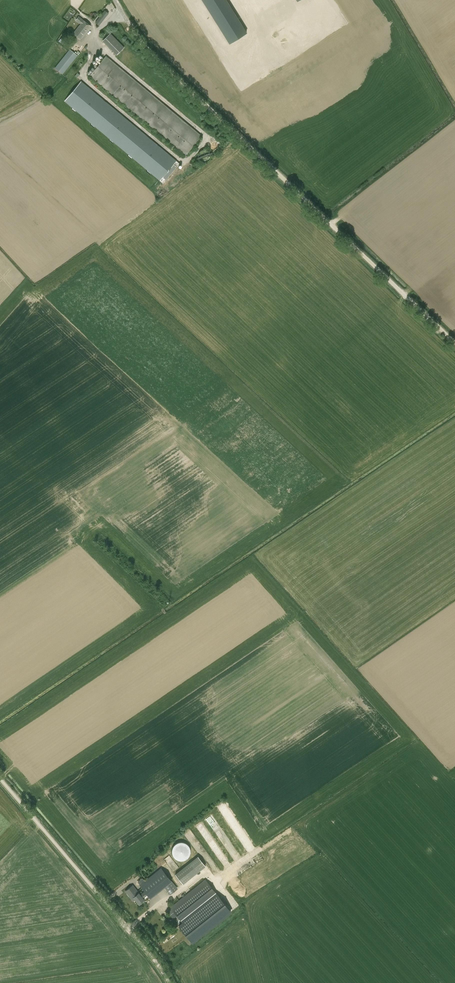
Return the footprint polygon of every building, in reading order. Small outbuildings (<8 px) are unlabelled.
[(229,44),(247,33),(226,0),(202,0),(229,44)] [(269,17),(278,12),(271,0),(259,0),(269,17)] [(99,26),(103,21),(109,13),(105,10),(95,22),(99,26)] [(90,26),(84,21),(79,17),(76,20),(81,24),(73,34),(80,39),(90,26)] [(102,41),(116,55),(124,47),(110,33),(102,41)] [(78,56),(70,49),(55,68),(62,75),(78,56)] [(106,56),(90,76),(186,155),(202,135),(106,56)] [(70,99),(167,178),(182,159),(86,79),(70,99)] [(210,157),(211,156),(211,155),(210,155),(210,154),(210,153),(209,152),(208,151),(208,150),(207,150),(206,150),(206,149),(205,149),(204,149),(203,150),(202,150),(201,151),(200,152),(199,153),(199,154),(198,154),(198,155),(198,156),(198,157),(198,158),(198,159),(199,159),(199,160),(200,161),(201,162),(202,162),(203,162),(203,163),(204,163),(205,163),(206,163),(207,162),(208,162),(208,161),(209,161),(209,160),(209,159),(210,159),(210,158),(210,157)] [(182,842),(181,842),(179,842),(178,842),(176,843),(174,846),(172,847),(172,850),(172,852),(172,854),(173,856),(175,858),(177,860),(179,861),(181,861),(183,860),(186,859),(187,858),(189,856),(190,853),(190,851),(190,849),(189,847),(188,845),(186,843),(184,842),(182,842)] [(198,856),(175,874),(183,884),(206,866),(198,856)] [(140,895),(138,893),(132,885),(125,891),(127,894),(128,896),(129,896),(131,899),(133,897),(139,904),(144,900),(143,899),(148,895),(150,898),(164,887),(170,895),(177,889),(172,882),(161,868),(144,881),(142,878),(137,882),(139,885),(145,891),(140,895)] [(177,916),(183,924),(219,896),(205,879),(166,910),(173,919),(177,916)] [(232,913),(219,896),(183,924),(179,928),(192,945),(232,913)]
